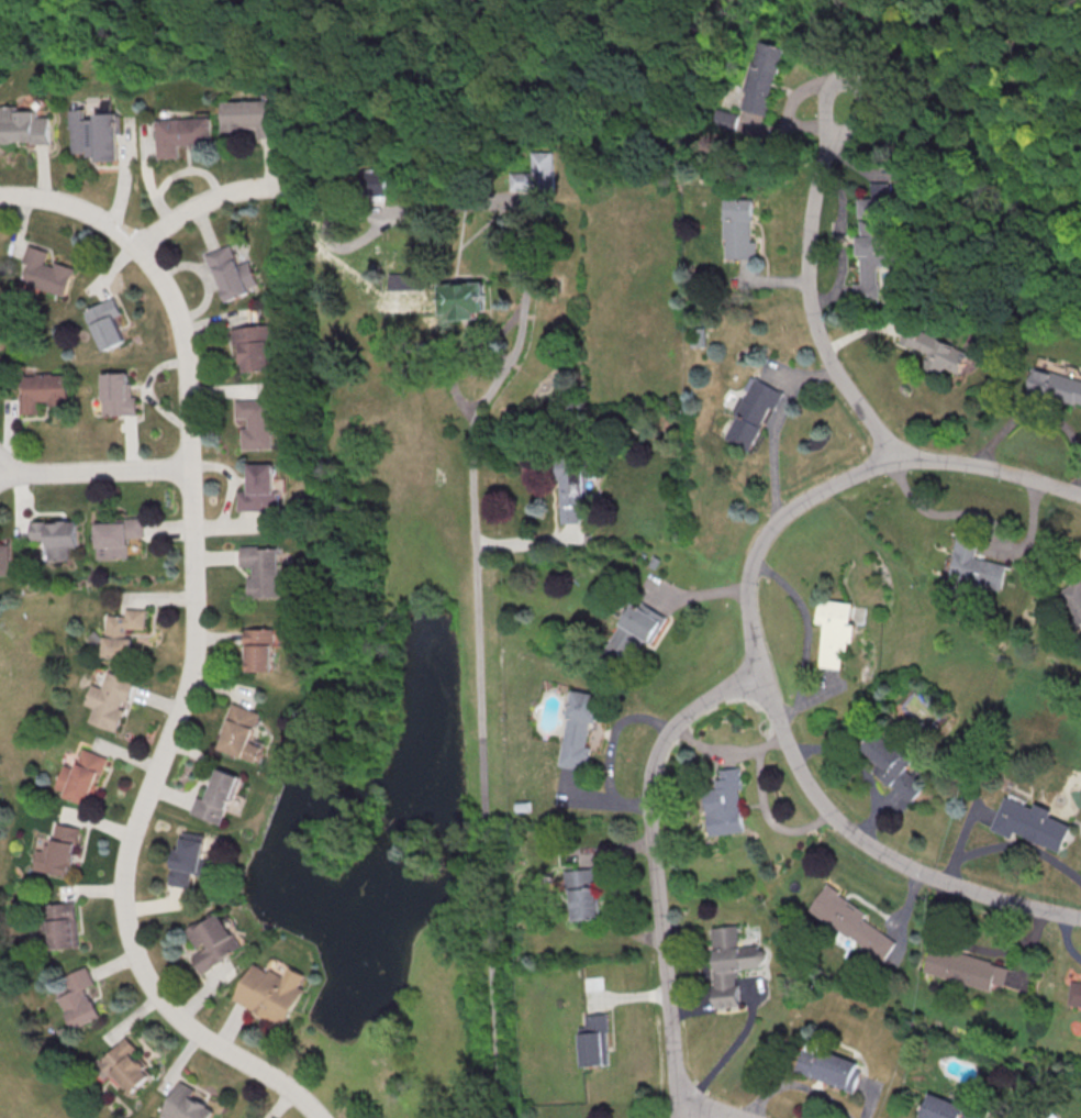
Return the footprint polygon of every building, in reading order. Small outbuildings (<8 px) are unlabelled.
[(786,47),(760,40),(740,109),(766,116),(786,47)] [(224,101),(225,127),(260,126),(260,137),(278,137),(277,101),(224,101)] [(0,109),(0,145),(50,145),(50,118),(38,118),(38,109),(0,109)] [(120,161),(120,112),(100,112),(100,118),(89,118),(89,109),(71,109),(71,156),(100,156),(100,161),(120,161)] [(182,158),(181,145),(212,144),(212,118),(158,119),(159,158),(182,158)] [(554,190),(554,152),(533,152),(533,173),(511,172),(511,190),(554,190)] [(386,193),(386,173),(372,173),(372,193),(386,193)] [(859,218),(897,218),(897,183),(872,183),(872,198),(860,198),(859,218)] [(724,198),(754,199),(753,221),(750,221),(749,241),(755,241),(754,259),(724,258),(725,239),(722,237),(724,198)] [(894,221),(858,221),(857,282),(854,282),(854,298),(878,298),(879,265),(894,265),(894,221)] [(25,286),(67,296),(74,268),(47,261),(50,250),(28,245),(23,267),(29,269),(25,286)] [(252,261),(240,265),(233,245),(208,254),(226,302),(262,289),(252,261)] [(477,311),(486,311),(486,283),(441,283),(441,318),(477,318),(477,311)] [(86,310),(103,351),(130,340),(112,299),(86,310)] [(273,370),(270,325),(235,327),(237,361),(245,361),(246,371),(273,370)] [(961,376),(971,350),(906,325),(899,343),(936,357),(933,366),(961,376)] [(692,329),(692,347),(705,347),(705,329),(692,329)] [(1034,366),(1080,380),(1080,407),(1048,397),(1047,400),(1025,394),(1034,366)] [(103,415),(136,415),(136,372),(103,372),(103,415)] [(69,374),(22,374),(23,413),(44,412),(44,402),(69,401),(69,374)] [(781,391),(752,377),(724,438),(752,451),(781,391)] [(274,450),(274,399),(238,399),(238,425),(240,425),(240,450),(274,450)] [(557,459),(558,524),(584,523),(584,459),(557,459)] [(278,511),(278,463),(251,463),(251,490),(240,490),(240,511),(278,511)] [(145,518),(97,519),(98,559),(131,558),(131,540),(145,540),(145,518)] [(80,521),(32,521),(32,548),(80,548),(80,521)] [(974,558),(978,537),(956,533),(946,578),(1002,590),(1007,565),(974,558)] [(10,545),(0,545),(0,575),(10,575),(10,545)] [(242,546),(242,567),(252,567),(253,598),(279,597),(279,546),(242,546)] [(1080,578),(1058,592),(1080,630),(1080,580),(1080,578)] [(607,648),(632,661),(642,642),(651,646),(666,615),(632,598),(607,648)] [(856,603),(820,599),(817,623),(825,623),(820,666),(842,669),(845,640),(852,641),(856,603)] [(105,656),(133,658),(134,631),(147,631),(147,609),(120,608),(120,615),(106,614),(105,656)] [(247,671),(273,671),(273,628),(247,628),(247,671)] [(90,723),(119,732),(137,679),(109,670),(104,688),(92,685),(85,706),(95,709),(90,723)] [(561,766),(589,770),(599,694),(571,690),(561,766)] [(261,711),(234,703),(221,751),(258,761),(263,743),(253,741),(261,711)] [(880,764),(874,771),(911,803),(926,786),(907,770),(914,761),(877,728),(861,747),(880,764)] [(109,757),(84,748),(76,770),(65,766),(56,793),(93,805),(109,757)] [(223,825),(243,777),(221,768),(208,798),(199,795),(192,813),(223,825)] [(709,835),(745,832),(739,768),(716,770),(717,787),(704,788),(709,835)] [(1003,797),(1069,827),(1058,853),(1012,832),(1008,839),(989,830),(1003,797)] [(72,876),(81,827),(56,823),(51,848),(39,846),(35,870),(72,876)] [(176,846),(168,884),(189,888),(192,876),(199,878),(208,837),(185,832),(182,847),(176,846)] [(572,920),(600,918),(595,868),(568,870),(572,920)] [(825,884),(805,911),(847,940),(848,939),(882,962),(894,944),(860,920),(863,915),(836,896),(838,893),(825,884)] [(51,949),(80,947),(75,902),(47,905),(51,949)] [(199,950),(190,956),(202,975),(244,947),(219,908),(186,930),(199,950)] [(715,1008),(740,1007),(739,968),(760,968),(760,952),(739,953),(738,926),(713,926),(715,1008)] [(1004,986),(1009,963),(930,946),(923,975),(994,990),(995,984),(1004,986)] [(286,1028),(307,987),(255,960),(234,1001),(286,1028)] [(73,1029),(100,1018),(88,989),(96,986),(88,966),(63,977),(69,991),(59,996),(73,1029)] [(1069,981),(1080,982),(1080,1008),(1066,1006),(1069,981)] [(608,1014),(587,1015),(587,1028),(580,1029),(581,1066),(610,1064),(608,1014)] [(132,1094),(157,1069),(125,1038),(100,1063),(132,1094)] [(798,1074),(853,1090),(861,1061),(806,1045),(798,1074)] [(216,1109),(193,1099),(198,1089),(178,1080),(162,1117),(165,1117),(212,1117),(216,1109)] [(920,1117),(979,1117),(982,1111),(954,1100),(952,1104),(928,1094),(920,1117)]
